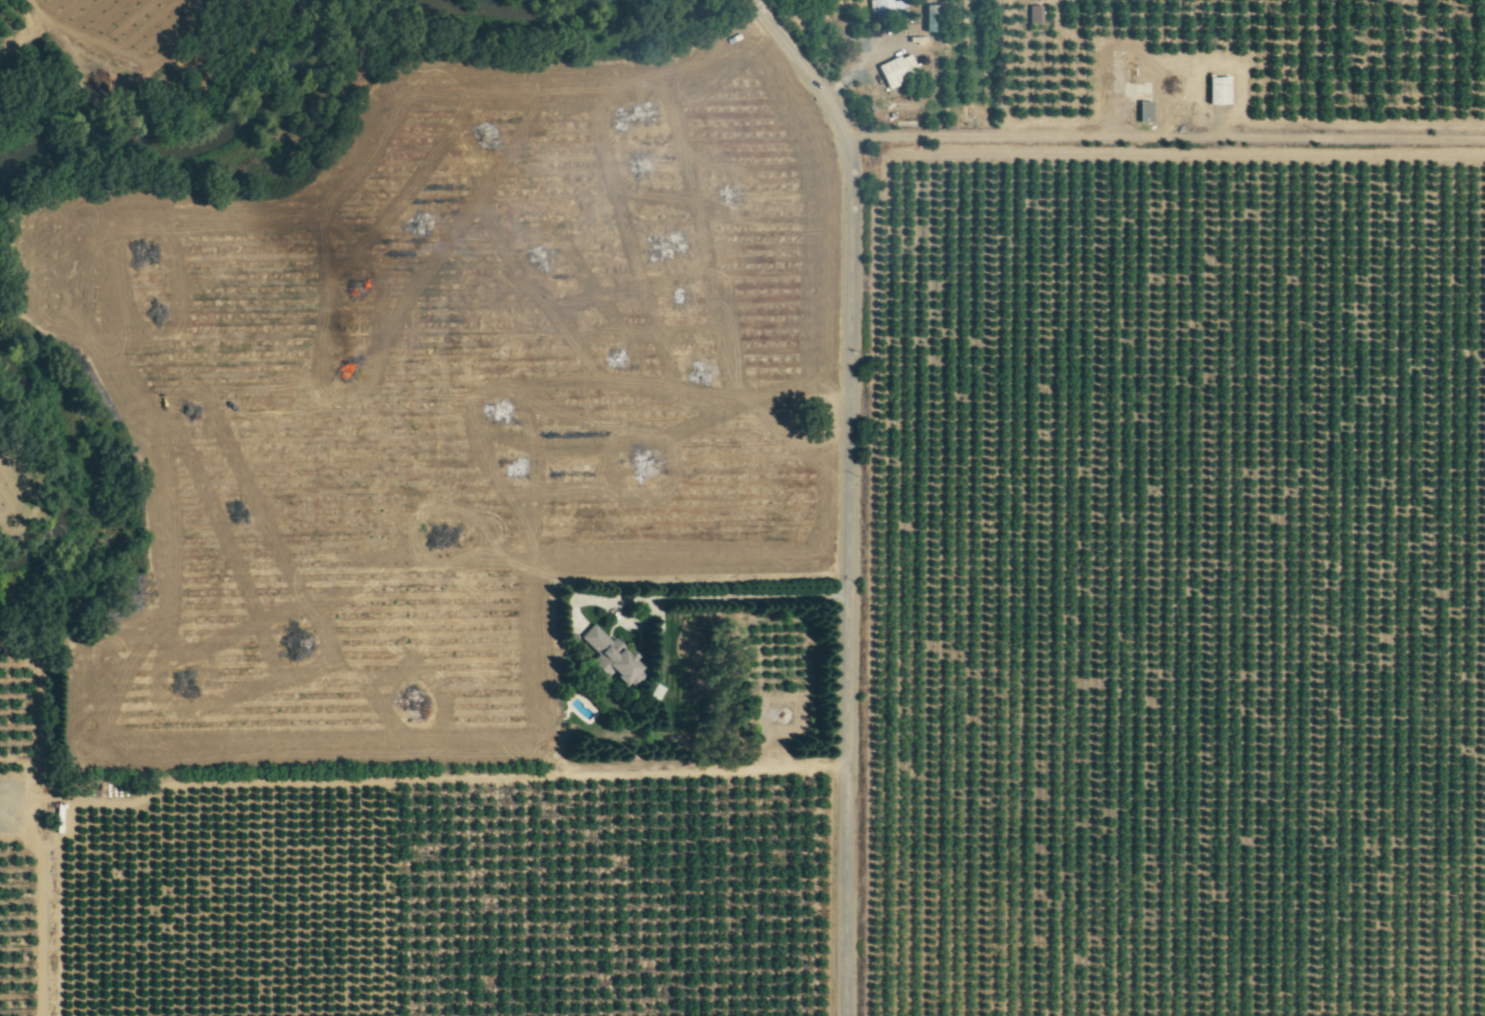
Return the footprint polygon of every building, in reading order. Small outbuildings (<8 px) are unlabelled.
[(872,14),(903,13),(902,1),(888,1),(888,0),(871,0),(872,14)] [(936,5),(922,5),(921,31),(935,32),(936,5)] [(1039,6),(1027,6),(1026,23),(1039,24),(1039,6)] [(915,72),(906,52),(874,67),(883,87),(915,72)] [(1204,104),(1226,105),(1226,78),(1205,77),(1204,104)] [(1136,122),(1150,123),(1150,102),(1136,101),(1136,122)] [(642,674),(630,662),(635,657),(627,649),(624,652),(609,637),(606,640),(589,623),(576,636),(594,654),(587,662),(603,678),(609,673),(626,690),(642,674)]
